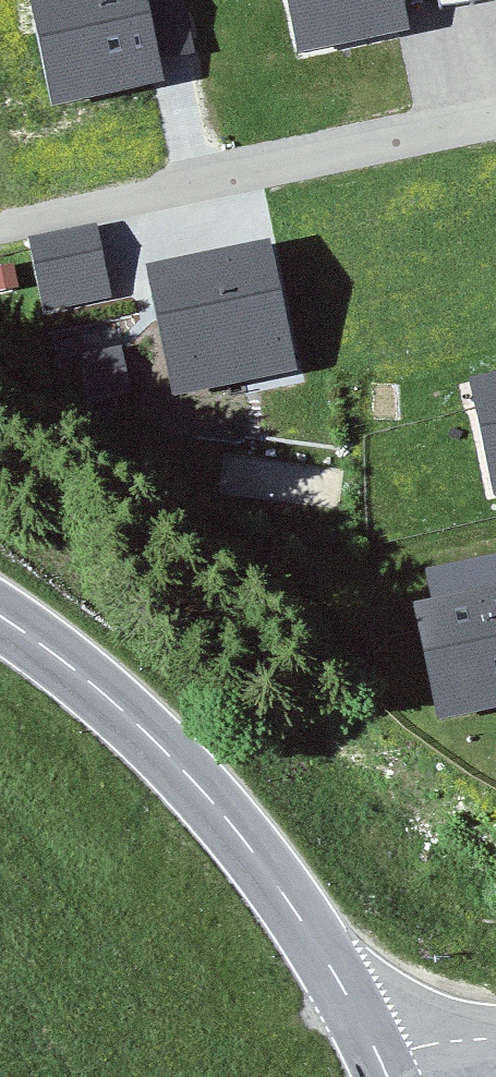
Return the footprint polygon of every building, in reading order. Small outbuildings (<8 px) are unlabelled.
[(31,5),(34,19),(55,15),(61,42),(70,40),(85,50),(91,76),(186,52),(175,0),(53,0),(31,5)] [(395,11),(393,0),(331,0),(336,23),(395,11)] [(439,9),(482,0),(438,0),(439,9)] [(95,224),(28,237),(42,313),(112,297),(95,224)] [(251,262),(149,283),(152,298),(174,293),(191,374),(239,363),(242,379),(286,370),(271,300),(259,303),(251,262)] [(122,350),(80,358),(89,402),(131,393),(122,350)] [(473,394),(476,408),(495,404),(495,389),(473,394)] [(416,618),(438,720),(495,707),(495,601),(416,618)]
